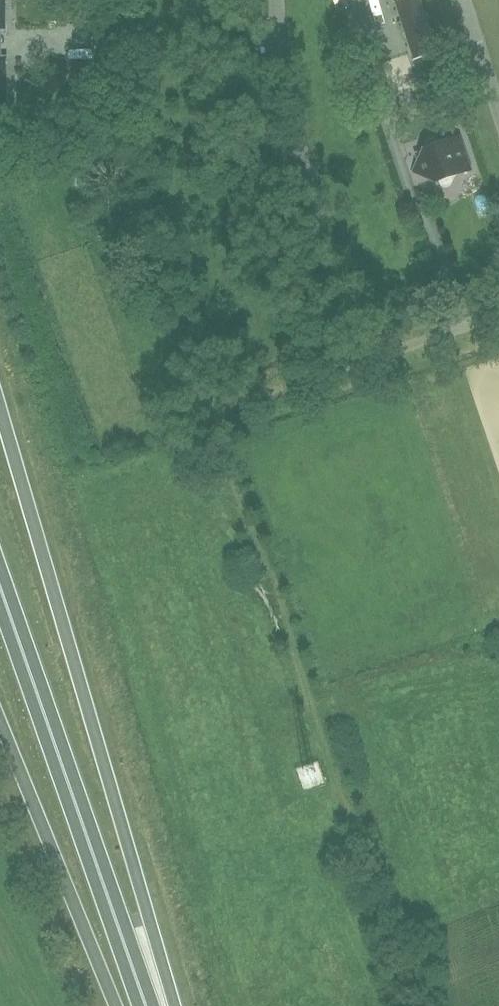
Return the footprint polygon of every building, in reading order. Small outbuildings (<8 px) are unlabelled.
[(414,61),(438,53),(421,0),(394,0),(414,61)] [(116,4),(118,17),(133,16),(131,2),(116,4)] [(436,181),(471,169),(460,136),(425,148),(423,153),(417,155),(419,161),(415,170),(436,181)]
